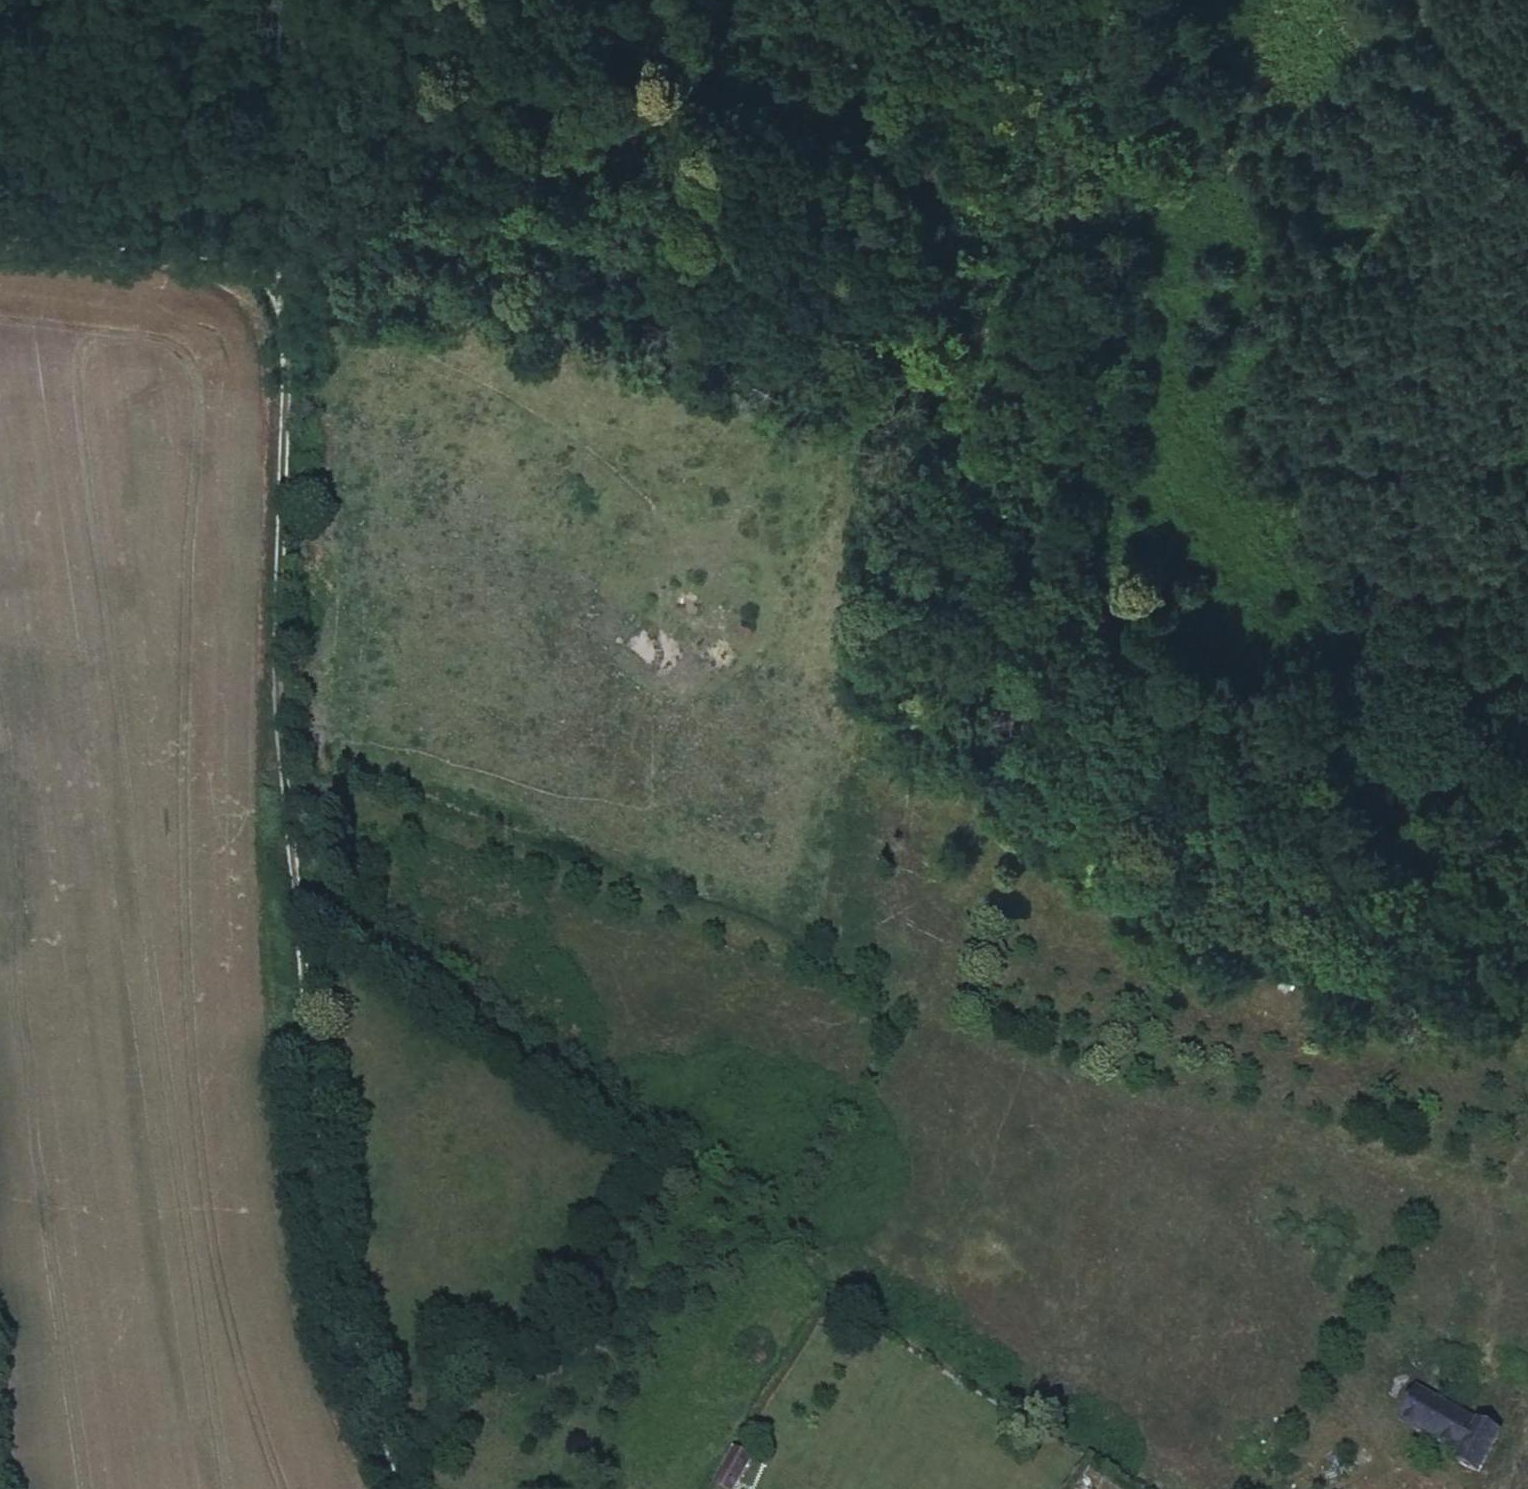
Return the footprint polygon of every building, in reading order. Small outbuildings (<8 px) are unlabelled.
[(1448,1408),(1469,1420),(1478,1402),(1457,1390),(1448,1408)] [(1415,1402),(1400,1431),(1462,1464),(1457,1473),(1479,1484),(1499,1446),(1415,1402)] [(730,1448),(712,1479),(727,1488),(745,1457),(730,1448)]
